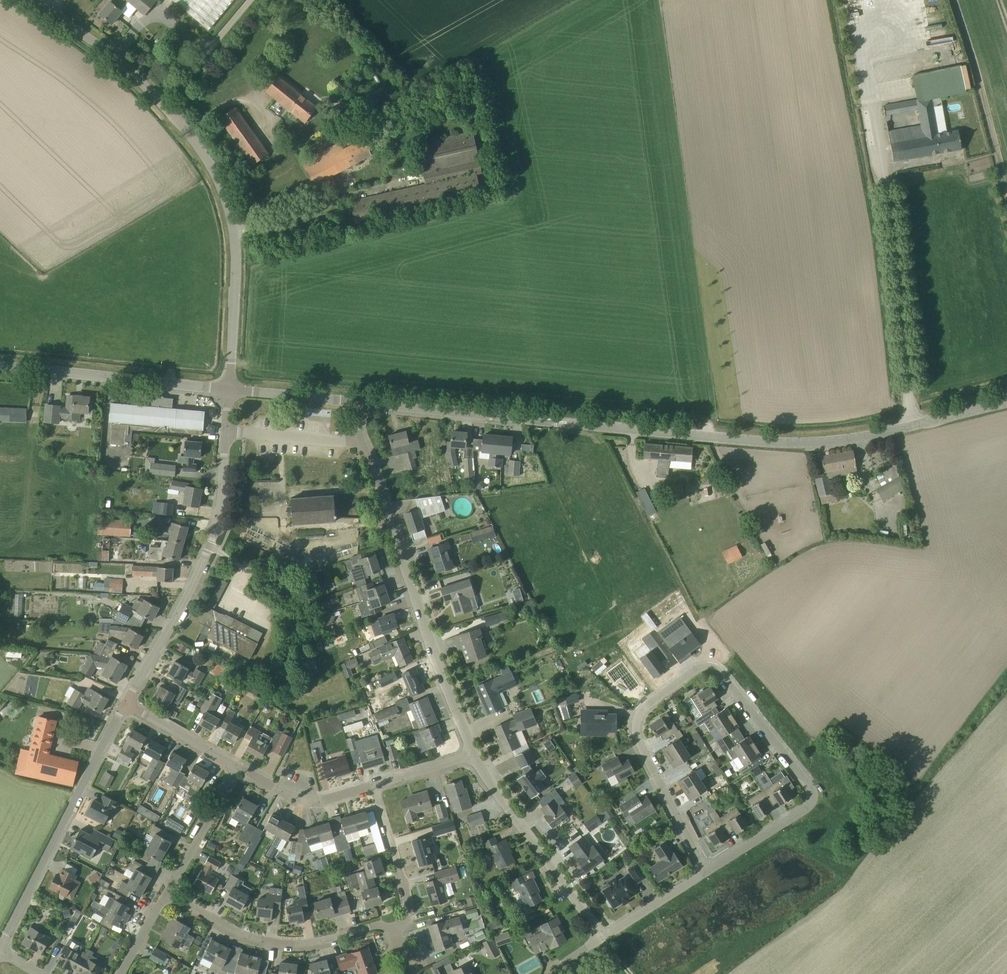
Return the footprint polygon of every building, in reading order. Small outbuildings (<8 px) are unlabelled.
[(117,17),(122,11),(121,10),(128,1),(145,15),(157,0),(112,0),(110,2),(100,14),(112,24),(117,17)] [(208,30),(233,0),(172,0),(208,30)] [(305,122),(316,107),(278,77),(267,91),(305,122)] [(943,105),(942,96),(935,97),(917,100),(921,128),(909,130),(909,128),(888,132),(893,161),(961,149),(958,130),(938,134),(933,107),(936,106),(943,105)] [(252,165),(268,154),(235,107),(219,118),(252,165)] [(476,173),(482,172),(473,132),(416,145),(422,173),(423,173),(426,185),(351,202),(355,222),(481,194),(476,173)] [(372,155),(364,139),(343,149),(340,143),(301,163),(316,192),(336,182),(332,175),(372,155)] [(90,408),(91,402),(89,401),(89,397),(68,396),(67,408),(60,408),(60,406),(46,405),(44,422),(58,423),(59,417),(66,417),(66,418),(79,419),(80,411),(87,412),(87,413),(88,413),(88,408),(90,408)] [(174,399),(174,398),(151,396),(151,397),(152,397),(151,407),(111,403),(110,413),(109,420),(111,420),(110,427),(108,443),(124,445),(131,445),(132,429),(160,432),(161,430),(196,434),(196,429),(203,429),(204,412),(172,409),(173,399),(174,399)] [(23,410),(0,409),(0,419),(23,420),(23,410)] [(408,470),(417,467),(414,457),(416,457),(415,450),(417,450),(415,442),(410,443),(406,431),(388,436),(393,455),(404,452),(408,470)] [(465,446),(466,433),(452,432),(451,443),(449,442),(448,452),(446,452),(449,466),(456,464),(454,452),(455,445),(465,446)] [(494,466),(496,437),(492,437),(492,435),(483,435),(483,439),(482,451),(489,451),(488,465),(494,466)] [(510,453),(512,437),(503,437),(503,438),(496,437),(494,466),(500,466),(500,459),(498,459),(498,452),(510,453)] [(473,450),(480,451),(482,451),(483,439),(473,438),(473,450)] [(200,457),(202,442),(185,441),(184,455),(183,468),(183,470),(195,472),(196,464),(193,464),(194,457),(200,457)] [(521,443),(520,451),(533,452),(533,444),(521,443)] [(691,461),(693,447),(644,444),(643,457),(657,459),(657,469),(669,470),(669,460),(691,461)] [(842,474),(856,472),(853,451),(821,457),(823,472),(842,469),(842,474)] [(464,477),(473,477),(472,458),(463,458),(464,477)] [(518,475),(520,460),(508,459),(507,474),(518,475)] [(150,462),(149,473),(174,475),(175,464),(150,462)] [(883,501),(904,489),(905,489),(898,476),(899,475),(897,464),(876,475),(881,485),(876,488),(883,501)] [(828,476),(828,475),(815,478),(821,504),(837,500),(835,492),(832,493),(828,476)] [(199,507),(202,488),(189,487),(190,484),(173,482),(172,490),(186,492),(184,505),(199,507)] [(684,495),(682,483),(671,485),(673,497),(684,495)] [(404,514),(413,541),(426,537),(420,519),(423,517),(446,511),(441,495),(438,496),(414,499),(418,510),(404,514)] [(334,501),(334,496),(291,499),(290,498),(289,499),(290,500),(291,507),(287,507),(288,516),(292,516),(292,523),(291,524),(292,525),(293,524),(335,521),(335,517),(337,517),(335,501),(334,501)] [(171,515),(172,502),(160,501),(160,515),(171,515)] [(653,505),(644,509),(648,516),(656,512),(653,505)] [(131,520),(107,518),(98,518),(97,534),(130,536),(131,520)] [(183,543),(188,527),(171,522),(170,529),(172,530),(170,539),(183,543)] [(493,527),(470,534),(472,538),(495,532),(493,527)] [(110,544),(110,538),(102,537),(101,549),(101,560),(109,561),(110,544)] [(183,543),(170,539),(170,540),(162,539),(160,546),(149,546),(149,560),(161,561),(163,555),(179,560),(183,543)] [(448,543),(438,546),(428,549),(431,558),(433,557),(438,572),(454,567),(450,553),(452,552),(448,543)] [(727,564),(742,557),(737,544),(722,551),(727,564)] [(368,575),(380,571),(374,554),(363,558),(362,555),(350,559),(357,581),(369,577),(368,575)] [(172,581),(173,568),(173,567),(133,564),(132,575),(158,576),(158,581),(172,581)] [(122,593),(123,579),(105,577),(104,582),(105,589),(104,591),(122,593)] [(221,579),(218,584),(225,587),(228,582),(221,579)] [(470,579),(441,588),(445,601),(451,599),(456,615),(471,610),(468,598),(475,595),(478,594),(477,589),(473,590),(470,579)] [(360,601),(387,591),(384,583),(374,587),(373,582),(356,588),(360,601)] [(221,596),(221,595),(215,591),(212,597),(218,601),(221,596)] [(362,616),(370,614),(381,610),(380,606),(390,602),(387,591),(360,601),(357,602),(362,616)] [(159,607),(144,601),(138,614),(152,620),(159,607)] [(99,618),(99,622),(100,622),(111,623),(112,623),(125,623),(132,611),(130,610),(130,611),(121,606),(119,610),(118,613),(115,618),(114,620),(113,619),(99,618)] [(255,630),(234,619),(231,625),(227,622),(229,618),(224,616),(222,620),(218,618),(220,614),(220,615),(221,613),(207,606),(198,622),(203,625),(199,632),(250,658),(257,643),(262,633),(255,630)] [(497,614),(497,615),(485,618),(487,625),(499,622),(499,620),(503,619),(501,612),(497,614)] [(375,637),(392,631),(391,628),(398,626),(394,614),(373,622),(374,626),(372,627),(375,637)] [(671,623),(659,632),(675,654),(683,647),(687,653),(699,644),(690,633),(685,627),(678,632),(671,623)] [(143,636),(131,629),(127,628),(111,626),(109,633),(127,635),(124,642),(136,648),(143,636)] [(484,657),(478,639),(481,638),(479,629),(454,636),(458,649),(463,647),(468,662),(484,657)] [(650,650),(640,658),(654,677),(656,675),(658,677),(664,672),(663,671),(665,669),(658,659),(665,654),(649,632),(641,638),(650,650)] [(385,636),(363,646),(365,651),(371,648),(371,649),(387,642),(385,636)] [(384,659),(395,654),(400,666),(412,661),(403,638),(390,643),(379,648),(379,649),(369,653),(371,660),(372,660),(373,663),(384,659)] [(106,639),(105,641),(104,643),(105,644),(105,645),(115,650),(118,643),(106,639)] [(104,643),(100,642),(99,641),(93,655),(100,656),(105,645),(105,644),(104,643)] [(183,652),(186,647),(187,646),(180,643),(177,648),(177,649),(183,652)] [(90,654),(82,671),(90,675),(95,666),(105,669),(103,674),(117,682),(127,665),(112,657),(115,650),(105,645),(100,656),(93,655),(90,654)] [(355,657),(347,660),(349,668),(358,664),(355,657)] [(193,674),(186,670),(187,668),(175,661),(168,674),(180,681),(183,676),(198,684),(204,673),(196,668),(193,674)] [(622,661),(607,673),(614,683),(611,685),(622,695),(629,690),(631,692),(640,685),(622,661)] [(223,677),(228,668),(224,666),(219,675),(223,677)] [(411,695),(424,690),(415,668),(403,674),(411,695)] [(387,684),(398,679),(395,672),(384,677),(387,684)] [(517,685),(512,672),(490,681),(490,680),(476,687),(485,705),(483,706),(486,715),(502,708),(496,694),(509,688),(517,685)] [(372,682),(369,676),(362,679),(364,685),(372,682)] [(224,687),(223,687),(229,690),(234,683),(227,680),(224,687)] [(186,689),(172,682),(168,690),(161,686),(154,698),(168,706),(171,700),(178,704),(186,689)] [(374,713),(376,712),(374,708),(365,686),(360,688),(370,715),(372,714),(374,713)] [(717,698),(710,686),(703,691),(703,690),(691,697),(702,715),(711,709),(718,705),(715,700),(717,698)] [(97,693),(87,688),(84,693),(76,689),(68,704),(79,710),(83,703),(100,712),(108,698),(97,693)] [(213,711),(216,706),(220,698),(212,693),(208,700),(205,699),(201,707),(199,709),(204,712),(199,723),(213,731),(222,716),(213,711)] [(576,693),(564,697),(558,699),(565,719),(573,717),(569,704),(579,701),(576,693)] [(406,697),(395,702),(396,704),(399,713),(400,713),(400,714),(407,711),(410,710),(411,710),(411,709),(409,704),(406,697)] [(411,710),(410,710),(414,719),(410,720),(414,730),(437,720),(427,697),(409,704),(411,709),(411,710)] [(376,712),(374,713),(378,722),(387,718),(399,713),(396,704),(376,712)] [(710,719),(716,728),(732,717),(726,707),(715,715),(711,709),(702,715),(694,720),(698,726),(710,719)] [(178,712),(170,708),(167,714),(174,718),(178,712)] [(222,736),(234,742),(241,729),(230,723),(233,718),(232,718),(236,711),(230,708),(229,710),(227,715),(221,725),(226,728),(222,736)] [(510,721),(495,727),(502,744),(500,745),(503,753),(512,749),(527,743),(520,726),(535,719),(530,708),(513,715),(515,719),(510,721)] [(615,731),(615,714),(605,714),(605,709),(580,709),(580,735),(605,735),(605,731),(615,731)] [(678,730),(667,712),(655,720),(655,721),(649,725),(656,737),(668,729),(671,734),(678,730)] [(26,775),(73,785),(78,762),(48,755),(56,721),(38,716),(31,750),(26,775)] [(318,729),(339,724),(337,717),(316,722),(318,729)] [(727,734),(738,727),(732,717),(716,728),(721,737),(711,744),(714,750),(731,739),(727,734)] [(421,752),(429,748),(443,742),(439,731),(441,730),(438,724),(425,729),(424,727),(413,731),(414,735),(421,752)] [(261,758),(269,745),(273,738),(263,732),(262,734),(260,733),(261,731),(250,725),(244,737),(250,740),(245,749),(261,758)] [(139,749),(146,737),(132,729),(126,741),(118,756),(119,756),(130,762),(135,753),(129,750),(132,745),(139,749)] [(292,737),(291,736),(293,732),(285,729),(283,732),(274,751),(283,756),(292,737)] [(358,747),(359,753),(364,768),(385,762),(380,747),(370,750),(366,737),(363,738),(356,741),(355,736),(347,738),(350,749),(358,747)] [(732,747),(738,756),(755,745),(749,736),(734,745),(731,739),(714,750),(718,756),(732,747)] [(668,758),(684,747),(678,738),(662,749),(668,758)] [(550,739),(543,743),(549,751),(555,747),(550,739)] [(153,780),(164,761),(159,759),(165,747),(151,740),(145,751),(154,756),(143,775),(153,780)] [(527,743),(521,746),(512,749),(515,756),(529,748),(527,743)] [(391,760),(398,758),(394,744),(387,746),(391,760)] [(742,775),(752,768),(749,763),(761,755),(755,745),(738,756),(744,766),(739,769),(742,775)] [(316,760),(321,758),(320,753),(318,747),(312,749),(316,760)] [(674,768),(691,757),(684,747),(668,758),(674,768)] [(526,791),(531,798),(546,787),(540,780),(546,777),(540,768),(534,772),(531,768),(529,764),(535,761),(529,748),(515,756),(521,768),(523,767),(525,772),(517,779),(522,786),(525,791),(526,791)] [(178,787),(185,773),(180,771),(186,759),(172,752),(166,764),(172,767),(166,781),(178,787)] [(339,776),(350,772),(345,754),(339,755),(339,758),(323,763),(327,777),(339,774),(339,776)] [(618,764),(615,759),(617,757),(602,764),(608,777),(615,774),(619,782),(627,779),(625,776),(634,772),(628,759),(618,764)] [(197,806),(198,805),(203,795),(198,792),(209,772),(195,764),(187,778),(194,782),(185,799),(197,806)] [(684,791),(701,780),(694,770),(678,781),(684,791)] [(109,772),(103,783),(106,784),(109,786),(115,776),(112,774),(109,772)] [(576,788),(582,783),(575,772),(568,777),(576,788)] [(792,798),(788,792),(793,789),(785,776),(780,779),(763,790),(768,796),(772,793),(780,805),(792,798)] [(465,794),(461,780),(447,784),(455,811),(471,806),(467,793),(465,794)] [(690,800),(707,789),(701,780),(684,791),(690,800)] [(416,820),(414,812),(431,806),(427,790),(413,795),(414,797),(401,801),(405,815),(407,822),(416,820)] [(759,819),(770,811),(763,799),(768,796),(763,790),(747,800),(759,819)] [(118,803),(103,794),(99,802),(94,800),(86,814),(104,823),(109,812),(112,814),(118,803)] [(559,795),(541,808),(546,815),(545,816),(553,827),(557,824),(557,825),(564,820),(563,819),(567,816),(559,805),(564,802),(559,795)] [(639,801),(635,795),(620,805),(627,816),(631,814),(636,822),(655,810),(646,796),(639,801)] [(248,823),(258,805),(243,797),(239,805),(239,804),(232,817),(245,825),(242,832),(241,831),(238,838),(248,843),(251,838),(256,827),(250,824),(248,823)] [(439,818),(448,816),(444,802),(435,804),(439,818)] [(686,809),(690,817),(705,810),(702,802),(686,809)] [(748,826),(736,807),(720,818),(724,824),(729,821),(736,833),(748,826)] [(606,818),(613,813),(609,808),(602,812),(606,818)] [(724,824),(720,818),(714,808),(707,813),(713,822),(702,829),(710,841),(711,840),(715,847),(727,839),(722,832),(727,828),(724,824)] [(360,838),(360,837),(360,836),(367,834),(365,828),(370,826),(366,811),(353,815),(360,838)] [(470,826),(475,825),(484,822),(481,812),(466,816),(470,826)] [(603,822),(602,822),(596,814),(596,813),(583,823),(590,832),(603,822)] [(272,845),(285,820),(272,814),(265,828),(275,834),(270,844),(272,845)] [(345,849),(349,848),(347,841),(360,838),(353,815),(340,819),(342,825),(338,827),(345,849)] [(168,817),(164,824),(170,827),(174,821),(168,817)] [(287,841),(295,826),(285,820),(272,845),(276,847),(282,838),(287,841)] [(435,835),(456,829),(453,820),(432,826),(435,835)] [(331,829),(329,822),(318,825),(323,845),(335,842),(337,851),(345,849),(338,827),(331,829)] [(166,851),(171,841),(163,837),(166,831),(155,825),(150,834),(154,836),(151,842),(166,851)] [(323,845),(318,825),(304,829),(308,844),(321,841),(322,846),(323,845)] [(377,826),(371,827),(373,837),(379,835),(377,826)] [(256,827),(251,838),(257,842),(263,830),(256,827)] [(117,828),(113,836),(119,839),(123,831),(117,828)] [(90,834),(80,829),(76,838),(75,837),(70,848),(90,858),(98,845),(107,849),(113,852),(119,842),(114,839),(93,829),(90,834)] [(420,865),(433,861),(428,844),(432,843),(430,836),(413,841),(420,865)] [(498,843),(494,836),(482,842),(486,850),(489,848),(500,868),(514,861),(508,849),(510,849),(505,839),(498,843)] [(597,843),(594,846),(593,845),(591,846),(584,836),(577,840),(569,846),(581,863),(580,864),(586,872),(604,859),(603,858),(606,856),(597,843)] [(297,854),(299,841),(291,840),(290,852),(297,854)] [(209,841),(206,846),(214,851),(217,845),(209,841)] [(304,842),(302,854),(310,852),(308,844),(307,841),(304,842)] [(673,853),(665,841),(653,849),(661,860),(649,868),(657,882),(667,875),(666,875),(672,871),(673,872),(682,865),(674,852),(673,853)] [(160,861),(166,851),(151,842),(147,849),(143,846),(138,855),(149,861),(153,857),(160,861)] [(375,843),(363,846),(365,856),(378,853),(376,846),(375,843)] [(216,870),(220,862),(209,856),(205,864),(206,865),(203,871),(201,870),(193,884),(211,893),(217,880),(209,875),(213,868),(216,870)] [(327,864),(325,857),(316,860),(318,867),(327,864)] [(367,871),(357,874),(347,877),(351,889),(360,886),(361,886),(374,882),(372,876),(384,873),(379,857),(364,862),(367,871)] [(146,886),(151,877),(143,872),(146,867),(135,861),(131,869),(134,871),(130,877),(146,886)] [(637,883),(645,877),(636,864),(628,869),(637,883)] [(432,905),(446,901),(440,883),(451,880),(459,877),(455,865),(447,868),(435,871),(437,879),(425,882),(432,905)] [(295,866),(293,872),(300,874),(302,868),(295,866)] [(76,876),(62,869),(59,875),(57,874),(50,887),(66,896),(73,882),(76,876)] [(526,881),(523,875),(511,881),(514,887),(516,886),(527,907),(542,900),(536,889),(538,887),(533,878),(526,881)] [(231,891),(225,901),(240,910),(248,896),(238,890),(243,881),(236,878),(232,876),(226,888),(231,891)] [(636,893),(625,876),(618,881),(615,877),(608,882),(610,886),(602,891),(608,899),(607,901),(609,905),(612,905),(613,907),(636,893)] [(146,886),(130,877),(128,882),(123,880),(117,891),(129,897),(132,891),(140,896),(146,886)] [(361,886),(367,906),(382,902),(377,887),(376,888),(374,882),(361,886)] [(309,910),(307,900),(304,885),(297,886),(300,899),(293,900),(294,905),(286,906),(288,915),(287,920),(295,921),(297,921),(298,923),(305,921),(303,911),(309,910)] [(279,909),(281,897),(282,888),(271,887),(270,895),(268,901),(260,900),(258,916),(264,917),(264,920),(271,920),(273,908),(279,909)] [(337,892),(336,893),(338,896),(338,899),(347,897),(345,890),(341,891),(337,892)] [(128,899),(117,893),(114,898),(110,896),(105,906),(128,919),(130,914),(126,912),(129,907),(125,904),(128,899)] [(475,895),(465,898),(467,905),(477,903),(475,895)] [(338,899),(338,896),(315,903),(319,918),(332,914),(333,916),(343,913),(338,899)] [(347,897),(338,899),(343,913),(351,911),(347,897)] [(128,919),(105,906),(103,905),(100,909),(101,912),(104,914),(103,917),(103,918),(101,923),(111,929),(114,924),(118,926),(121,921),(125,923),(128,919)] [(477,907),(471,909),(465,910),(467,919),(474,917),(479,916),(477,907)] [(69,909),(63,911),(64,917),(71,916),(69,909)] [(193,943),(195,938),(187,934),(191,927),(173,917),(167,928),(193,943)] [(463,929),(459,918),(447,922),(447,921),(429,925),(436,950),(453,945),(449,933),(463,929)] [(487,924),(491,933),(500,929),(503,928),(499,918),(487,924)] [(551,947),(565,940),(561,931),(564,930),(558,918),(540,926),(543,932),(529,939),(536,952),(550,945),(551,947)] [(102,926),(99,932),(105,935),(108,929),(102,926)] [(43,951),(50,937),(31,927),(27,934),(28,935),(24,943),(35,950),(37,948),(43,951)] [(190,948),(193,943),(167,928),(161,939),(179,949),(182,944),(190,948)] [(482,929),(474,933),(478,941),(487,937),(482,929)] [(497,945),(511,940),(508,931),(501,933),(494,936),(497,945)] [(491,937),(483,943),(494,959),(502,954),(491,937)] [(82,946),(69,939),(65,946),(61,953),(62,954),(57,962),(69,969),(71,966),(77,970),(83,958),(86,953),(80,950),(82,946)] [(213,961),(221,944),(211,939),(208,947),(203,944),(197,957),(202,960),(204,957),(213,961)] [(233,959),(228,956),(231,949),(221,944),(213,961),(209,969),(218,973),(227,973),(233,959)] [(368,948),(353,953),(353,954),(347,955),(347,953),(337,956),(341,968),(357,963),(361,973),(371,973),(376,972),(368,948)] [(161,964),(166,955),(155,949),(150,957),(161,964)] [(251,955),(240,952),(238,961),(233,959),(227,973),(246,973),(251,955)] [(264,968),(259,967),(262,958),(251,955),(246,973),(248,973),(262,973),(264,968)] [(83,958),(77,970),(82,973),(81,973),(97,973),(98,973),(99,973),(103,967),(90,960),(89,961),(83,958)] [(336,968),(330,969),(326,959),(310,963),(313,973),(312,973),(338,973),(336,968)] [(297,964),(281,962),(279,973),(271,973),(296,973),(297,964)] [(450,963),(434,971),(436,973),(474,973),(470,965),(455,972),(450,963)]
